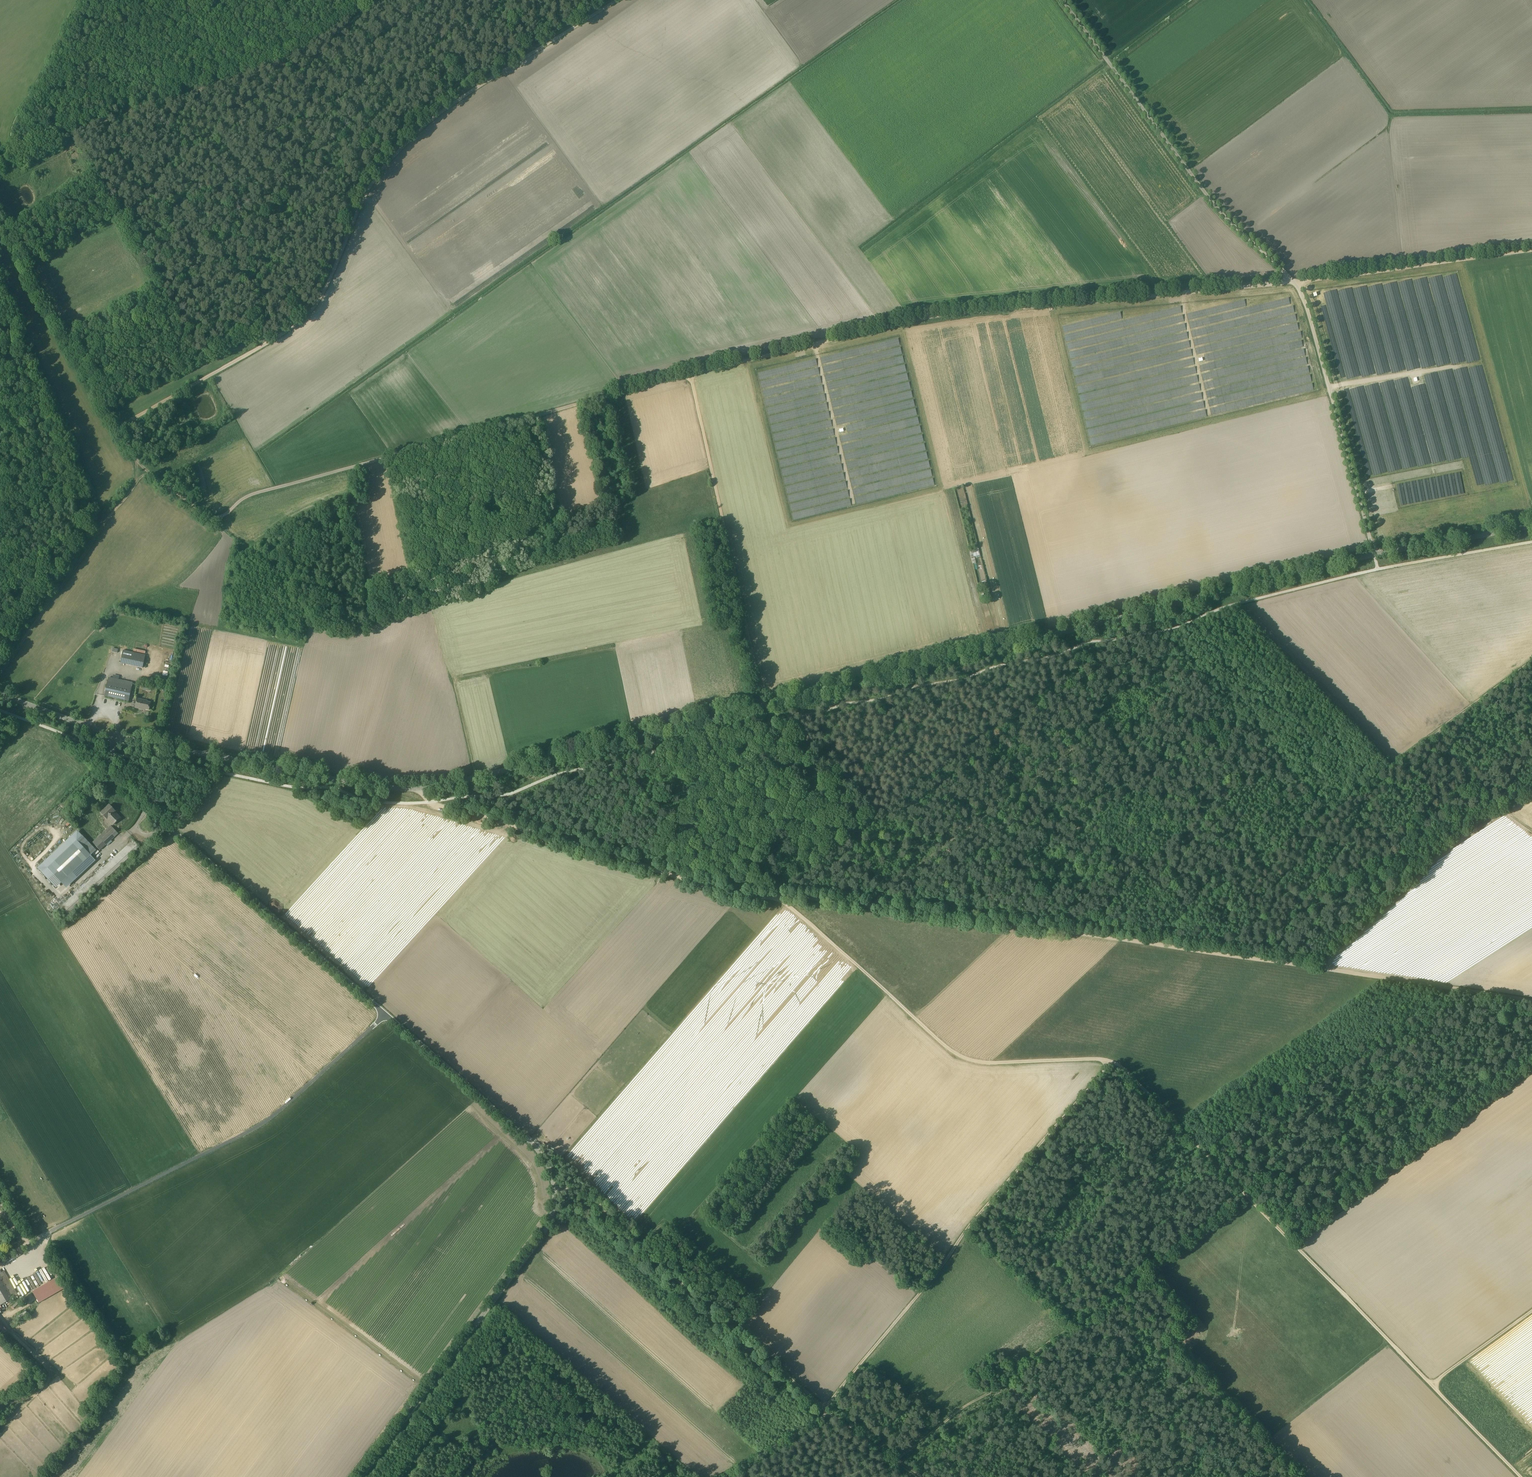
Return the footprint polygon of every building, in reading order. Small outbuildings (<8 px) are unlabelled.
[(146,655),(123,650),(120,663),(143,668),(146,655)] [(113,678),(108,677),(104,696),(129,701),(132,687),(133,683),(113,678)] [(149,710),(151,702),(137,700),(135,708),(142,709),(142,708),(149,710)] [(115,811),(109,805),(101,812),(113,825),(120,818),(117,814),(116,814),(114,812),(115,811)] [(113,828),(107,833),(100,840),(106,845),(118,833),(113,828)] [(61,883),(66,888),(96,860),(91,855),(96,850),(77,830),(37,868),(56,888),(61,883)] [(0,1273),(0,1305),(18,1296),(4,1271),(0,1273)]
